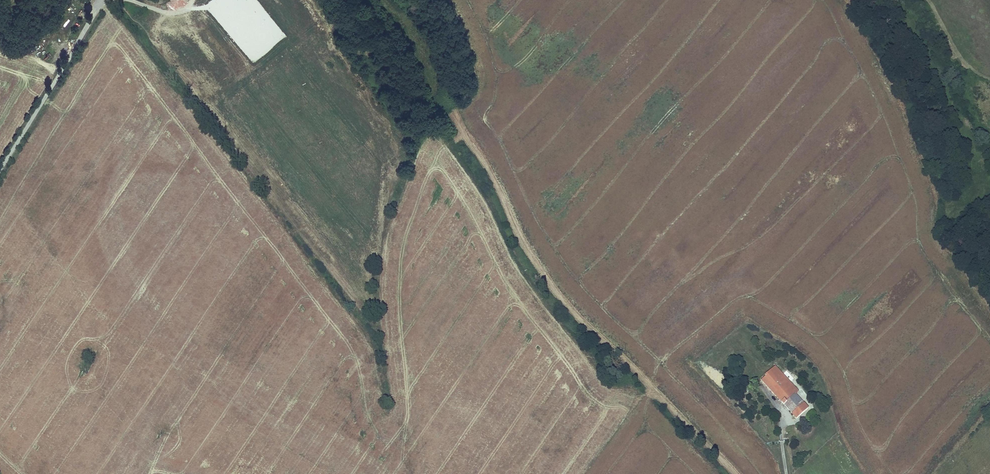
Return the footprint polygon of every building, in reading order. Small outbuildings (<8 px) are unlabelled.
[(783,405),(795,394),(781,377),(783,375),(775,366),(764,375),(765,376),(760,380),(778,401),(779,400),(783,405)] [(795,394),(798,392),(783,375),(781,377),(795,394)] [(796,419),(808,408),(795,394),(783,405),(796,419)]
